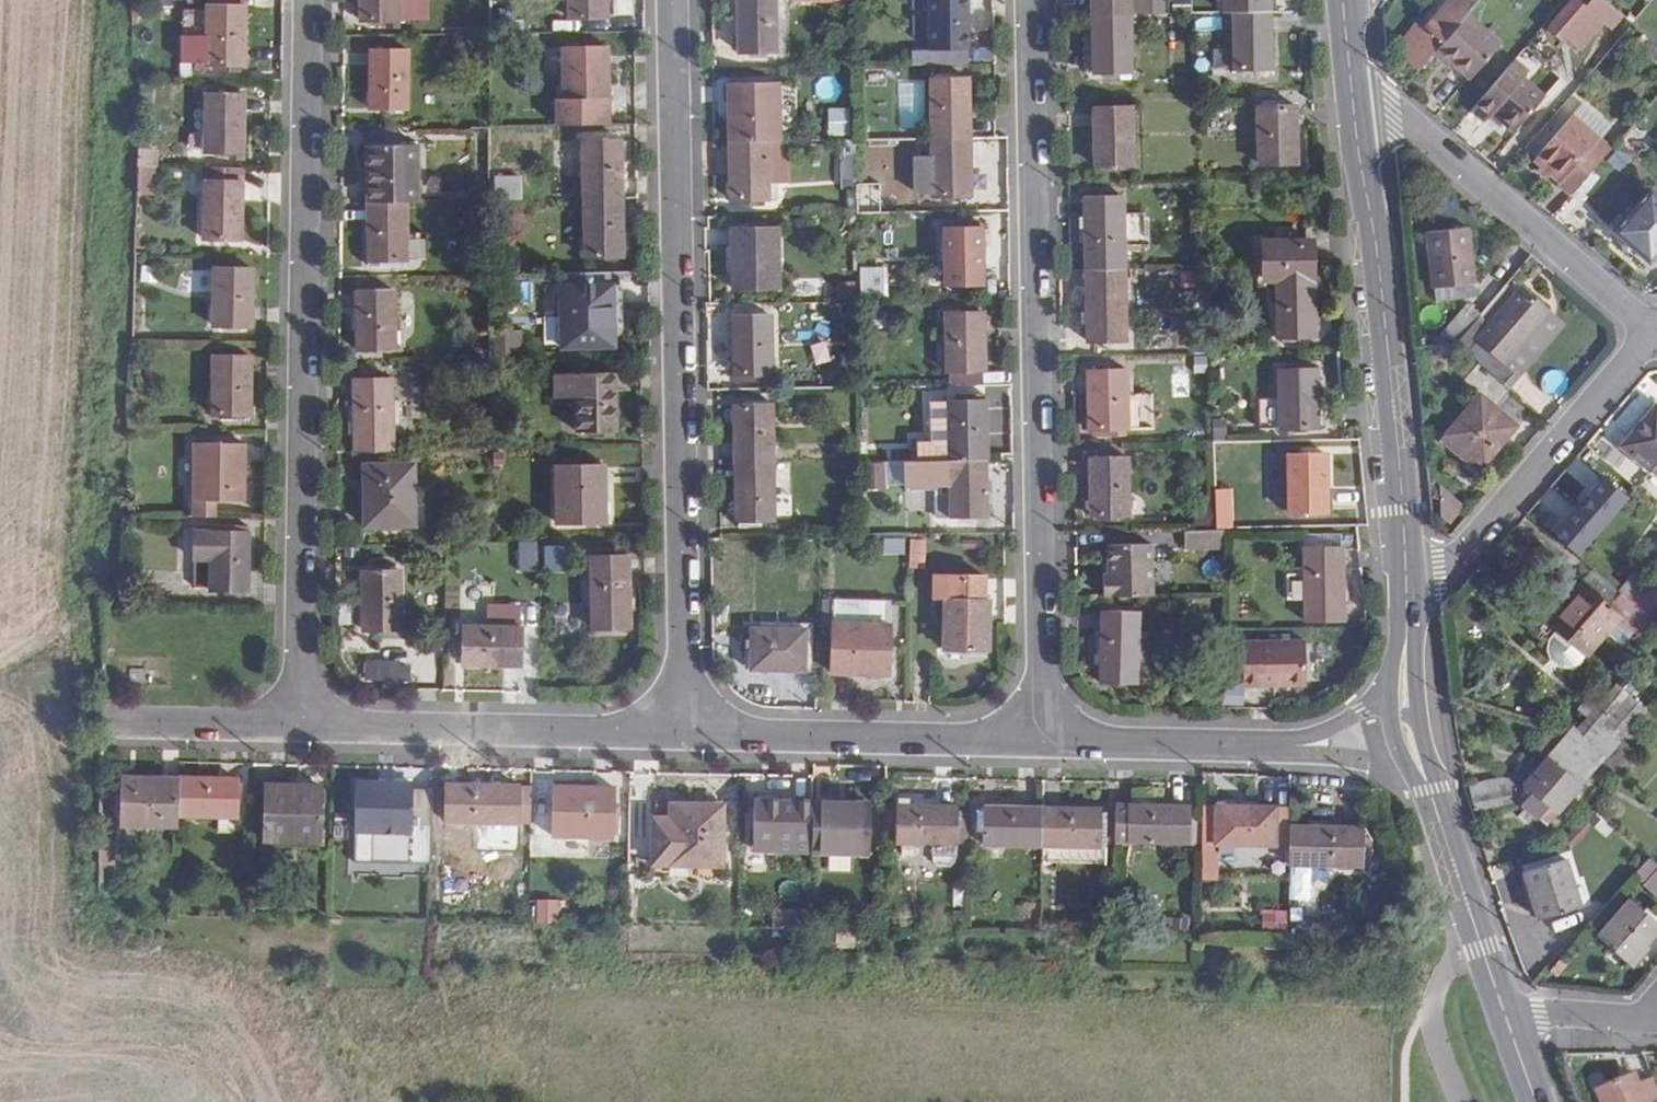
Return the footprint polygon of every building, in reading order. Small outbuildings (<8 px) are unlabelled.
[(401,0),(363,0),(363,17),(384,17),(384,28),(400,28),(400,17),(401,17),(401,0)] [(608,0),(569,0),(569,19),(608,19),(608,0)] [(778,0),(739,0),(740,52),(778,51),(778,0)] [(968,0),(931,0),(931,51),(969,51),(968,0)] [(1094,16),(1132,15),(1132,0),(1094,0),(1094,16)] [(1224,14),(1235,14),(1271,13),(1271,0),(1224,0),(1224,14)] [(1410,57),(1422,69),(1438,52),(1469,17),(1484,0),(1455,0),(1463,7),(1458,12),(1450,4),(1430,26),(1427,29),(1431,34),(1410,57)] [(1622,16),(1604,0),(1596,0),(1589,7),(1580,0),(1575,0),(1550,28),(1566,43),(1569,39),(1582,51),(1606,23),(1612,28),(1622,16)] [(244,67),(245,8),(206,7),(205,39),(205,66),(244,67)] [(1235,72),(1272,72),(1271,13),(1235,14),(1235,72)] [(1094,73),(1133,73),(1132,15),(1094,16),(1094,73)] [(1471,80),(1501,46),(1469,17),(1438,52),(1471,80)] [(1399,46),(1410,57),(1431,34),(1427,29),(1430,26),(1424,21),(1399,46)] [(177,66),(205,66),(205,39),(178,38),(177,66)] [(1651,41),(1642,50),(1656,63),(1656,46),(1651,41)] [(1541,58),(1528,47),(1471,112),(1485,123),(1492,114),(1514,133),(1545,98),(1524,79),(1541,58)] [(412,107),(412,49),(372,50),(373,107),(412,107)] [(609,101),(608,49),(565,50),(565,100),(561,101),(561,127),(609,125),(609,101)] [(864,66),(863,84),(885,86),(887,68),(864,66)] [(969,81),(931,81),(932,139),(971,139),(969,81)] [(795,83),(777,84),(776,129),(795,129),(795,83)] [(777,141),(776,129),(777,84),(728,84),(729,142),(769,141),(777,141)] [(923,85),(901,85),(902,126),(924,126),(923,85)] [(243,153),(244,95),(205,94),(204,153),(243,153)] [(1573,116),(1535,159),(1542,167),(1538,172),(1547,181),(1552,176),(1562,185),(1559,188),(1571,198),(1612,151),(1598,139),(1607,129),(1597,121),(1600,118),(1585,105),(1574,117),(1573,116)] [(848,135),(849,107),(828,107),(827,134),(848,135)] [(1299,166),(1298,107),(1259,108),(1260,166),(1299,166)] [(1135,167),(1134,110),(1095,111),(1096,168),(1135,167)] [(932,197),(972,198),(971,139),(932,139),(932,157),(915,157),(916,194),(932,194),(932,197)] [(621,199),(620,141),(580,142),(581,200),(621,199)] [(777,141),(769,141),(729,142),(730,199),(769,199),(769,183),(789,183),(788,142),(777,141)] [(368,202),(406,201),(417,201),(418,145),(369,146),(368,202)] [(242,241),(243,168),(204,168),(203,241),(242,241)] [(493,201),(521,201),(521,176),(493,176),(493,201)] [(875,189),(858,189),(859,212),(875,212),(875,189)] [(1656,256),(1656,193),(1652,189),(1612,233),(1648,266),(1656,256)] [(1125,198),(1087,199),(1087,271),(1126,270),(1126,246),(1125,213),(1125,198)] [(582,259),(621,258),(621,199),(581,200),(582,259)] [(406,262),(406,201),(368,202),(368,261),(406,262)] [(1125,213),(1126,246),(1149,246),(1149,236),(1143,236),(1143,213),(1125,213)] [(984,287),(983,229),(944,229),(945,286),(984,287)] [(781,290),(780,230),(731,231),(732,290),(781,290)] [(1468,232),(1427,237),(1432,290),(1474,286),(1468,232)] [(1316,338),(1316,289),(1315,245),(1264,246),(1264,281),(1277,281),(1278,339),(1316,338)] [(1089,342),(1127,341),(1126,270),(1087,271),(1089,342)] [(250,331),(251,272),(211,272),(210,330),(250,331)] [(884,295),(883,278),(861,279),(862,296),(884,295)] [(1474,286),(1432,290),(1434,303),(1475,299),(1474,286)] [(393,349),(393,289),(355,289),(355,349),(393,349)] [(614,346),(613,289),(563,290),(564,347),(614,346)] [(1497,368),(1489,376),(1503,389),(1518,371),(1508,362),(1548,318),(1520,294),(1488,330),(1481,323),(1466,340),(1497,368)] [(1440,332),(1455,345),(1474,324),(1460,312),(1440,332)] [(773,374),(771,316),(732,316),(734,375),(773,374)] [(986,375),(985,316),(946,317),(946,375),(986,375)] [(1566,333),(1548,318),(1508,362),(1518,371),(1503,389),(1512,396),(1566,333)] [(516,339),(491,338),(490,359),(516,359),(516,339)] [(1126,374),(1126,358),(1087,359),(1087,375),(1126,374)] [(249,418),(250,359),(212,359),(211,418),(249,418)] [(1318,431),(1318,407),(1317,372),(1279,372),(1279,402),(1259,402),(1259,432),(1279,431),(1318,431)] [(1127,395),(1126,374),(1087,375),(1088,434),(1092,434),(1092,435),(1127,435),(1127,428),(1152,427),(1152,395),(1127,395)] [(615,435),(615,376),(554,375),(554,400),(575,400),(575,435),(615,435)] [(392,382),(354,381),(354,452),(391,451),(392,382)] [(916,463),(948,463),(987,462),(986,406),(986,399),(959,399),(959,406),(947,406),(929,407),(929,445),(921,445),(921,455),(916,455),(916,463)] [(1517,431),(1482,399),(1445,440),(1481,472),(1517,431)] [(774,465),(773,405),(734,406),(735,466),(774,465)] [(1653,470),(1656,465),(1656,409),(1622,448),(1650,473),(1653,470)] [(248,448),(198,447),(196,519),(218,519),(218,507),(247,507),(248,448)] [(1329,514),(1327,455),(1288,456),(1289,514),(1329,514)] [(1127,517),(1126,458),(1088,457),(1089,517),(1127,517)] [(948,520),(987,520),(987,462),(916,463),(905,463),(905,490),(948,490),(948,496),(948,520)] [(735,523),(775,523),(775,515),(775,496),(774,465),(735,466),(735,523)] [(884,465),(861,465),(862,491),(884,491),(884,465)] [(603,524),(603,466),(554,466),(554,524),(603,524)] [(416,528),(416,467),(367,468),(366,528),(416,528)] [(1584,509),(1604,527),(1629,498),(1605,477),(1588,497),(1592,500),(1584,509)] [(1435,506),(1451,522),(1465,508),(1450,492),(1435,506)] [(790,514),(790,495),(775,496),(775,515),(790,514)] [(948,496),(940,496),(940,520),(948,520),(948,496)] [(1578,557),(1604,527),(1584,509),(1580,506),(1562,527),(1565,530),(1558,539),(1578,557)] [(245,595),(246,529),(191,528),(191,563),(207,563),(207,590),(207,594),(245,595)] [(1305,623),(1343,622),(1340,529),(1303,530),(1305,573),(1286,573),(1286,599),(1305,599),(1305,623)] [(1225,531),(1216,531),(1183,532),(1184,548),(1224,548),(1225,531)] [(905,551),(906,535),(885,534),(884,550),(905,551)] [(909,539),(908,568),(924,569),(925,539),(909,539)] [(1109,576),(1103,576),(1102,598),(1152,597),(1151,545),(1109,545),(1109,576)] [(520,552),(520,573),(536,572),(536,552),(520,552)] [(629,629),(629,558),(590,558),(590,630),(629,629)] [(207,563),(191,563),(191,590),(207,590),(207,563)] [(1623,595),(1597,572),(1586,585),(1611,607),(1623,595)] [(401,633),(402,574),(362,574),(361,633),(401,633)] [(988,602),(989,579),(938,576),(937,602),(948,602),(947,652),(991,654),(993,604),(988,602)] [(446,585),(446,615),(466,614),(465,584),(446,585)] [(1643,642),(1656,627),(1656,625),(1628,600),(1623,595),(1611,607),(1586,585),(1549,626),(1557,633),(1587,658),(1608,635),(1620,621),(1636,637),(1643,642)] [(832,624),(833,602),(821,602),(821,623),(832,624)] [(833,602),(831,674),(888,675),(889,625),(889,603),(833,602)] [(488,628),(465,627),(464,666),(522,667),(522,628),(520,628),(520,608),(488,607),(488,628)] [(540,667),(541,608),(520,608),(520,628),(522,628),(522,667),(540,667)] [(1146,681),(1146,610),(1106,610),(1108,682),(1146,681)] [(1625,649),(1636,637),(1620,621),(1608,635),(1625,649)] [(1579,667),(1587,658),(1557,633),(1551,641),(1548,650),(1551,660),(1558,667),(1568,671),(1579,667)] [(804,676),(805,635),(751,635),(751,675),(804,676)] [(1306,643),(1243,645),(1244,686),(1260,686),(1261,688),(1307,687),(1306,643)] [(147,669),(148,655),(131,655),(130,669),(147,669)] [(363,659),(362,679),(409,682),(410,665),(399,665),(399,660),(363,659)] [(1585,739),(1589,743),(1630,696),(1618,685),(1599,706),(1590,698),(1579,710),(1588,717),(1577,730),(1574,727),(1564,739),(1577,749),(1585,739)] [(1521,805),(1542,799),(1559,814),(1598,769),(1596,767),(1646,710),(1630,696),(1589,743),(1585,739),(1577,749),(1564,739),(1546,758),(1550,762),(1527,787),(1533,791),(1521,805)] [(1620,739),(1606,764),(1621,773),(1636,748),(1620,739)] [(121,778),(120,826),(178,828),(178,818),(179,779),(121,778)] [(236,819),(237,780),(179,779),(178,818),(236,819)] [(415,789),(415,784),(357,783),(357,864),(432,865),(433,790),(415,789)] [(319,841),(319,786),(264,785),(263,839),(319,841)] [(519,825),(531,825),(532,790),(521,789),(520,786),(449,785),(449,824),(519,826),(519,825)] [(1513,785),(1470,798),(1474,810),(1516,797),(1513,785)] [(612,839),(613,789),(555,787),(555,836),(612,839)] [(1559,814),(1542,799),(1521,805),(1547,828),(1559,814)] [(755,803),(754,851),(811,852),(812,804),(755,803)] [(870,854),(872,806),(812,804),(811,852),(870,854)] [(958,847),(968,847),(968,813),(959,813),(959,807),(900,806),(899,845),(904,845),(904,854),(916,855),(916,845),(931,845),(931,863),(937,869),(949,870),(957,863),(958,847)] [(721,866),(722,808),(656,807),(656,864),(721,866)] [(1190,819),(1190,808),(1131,807),(1117,807),(1116,846),(1132,846),(1199,848),(1200,819),(1190,819)] [(985,809),(984,846),(1042,848),(1043,810),(985,809)] [(1101,850),(1102,811),(1043,810),(1042,848),(1101,850)] [(1219,810),(1218,825),(1203,825),(1202,872),(1217,873),(1218,848),(1277,848),(1278,811),(1219,810)] [(1595,830),(1587,820),(1566,841),(1576,851),(1595,830)] [(1362,839),(1362,830),(1291,829),(1290,868),(1363,869),(1363,864),(1372,864),(1372,840),(1362,839)] [(1650,861),(1635,878),(1644,885),(1656,896),(1656,868),(1650,861)] [(1579,913),(1564,865),(1525,877),(1540,925),(1579,913)] [(555,925),(556,900),(538,899),(537,925),(555,925)] [(1629,901),(1597,938),(1629,965),(1656,933),(1656,925),(1629,901)] [(772,907),(773,929),(799,928),(799,907),(772,907)] [(1382,955),(1394,955),(1395,936),(1383,935),(1382,955)] [(1635,1097),(1630,1088),(1592,1101),(1637,1101),(1635,1097)] [(1635,1097),(1637,1101),(1651,1101),(1647,1092),(1635,1097)]
